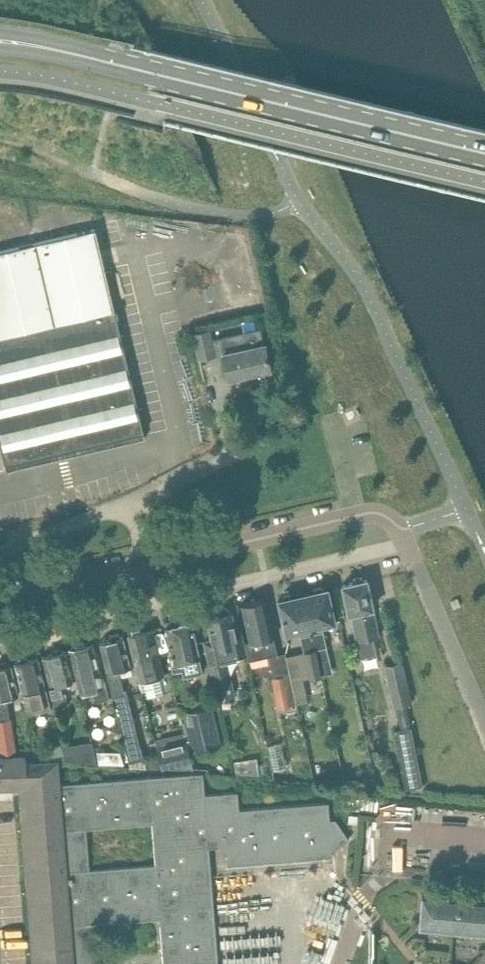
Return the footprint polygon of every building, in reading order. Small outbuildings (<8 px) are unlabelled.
[(114,310),(95,228),(0,251),(0,444),(6,470),(7,470),(6,464),(142,432),(143,438),(144,438),(116,317),(113,318),(112,311),(114,310)] [(211,339),(209,330),(193,334),(198,358),(213,355),(213,356),(223,354),(228,377),(269,368),(260,328),(211,339)] [(364,579),(361,576),(354,578),(352,582),(342,584),(349,614),(352,613),(361,657),(376,654),(373,638),(379,637),(372,608),(373,608),(366,578),(364,579)] [(320,586),(314,588),(312,591),(302,593),(319,662),(329,659),(326,647),(321,624),(334,621),(327,588),(324,588),(320,586)] [(302,593),(293,596),(289,593),(283,595),(281,598),(278,599),(286,632),(299,629),(304,652),(305,652),(311,679),(322,676),(319,662),(302,593)] [(241,604),(249,641),(245,642),(249,660),(277,654),(265,599),(241,604)] [(212,639),(204,641),(218,699),(235,695),(227,660),(247,655),(242,632),(236,633),(231,612),(226,607),(218,609),(216,615),(207,618),(212,639)] [(188,620),(185,617),(178,618),(176,623),(165,626),(171,651),(168,652),(172,671),(186,668),(187,676),(201,673),(197,657),(200,657),(191,620),(188,620)] [(170,672),(163,673),(152,628),(141,631),(139,627),(131,629),(131,634),(128,634),(144,697),(175,689),(170,672)] [(107,640),(99,641),(100,645),(115,705),(129,760),(141,757),(127,702),(118,669),(131,665),(127,648),(126,648),(122,636),(120,636),(117,633),(109,635),(109,639),(107,640)] [(110,700),(105,678),(101,679),(92,643),(83,646),(79,643),(73,644),(71,648),(69,649),(80,694),(93,691),(95,702),(110,700)] [(51,653),(41,655),(53,704),(64,702),(60,684),(72,681),(65,650),(62,651),(60,647),(52,649),(51,653)] [(27,714),(51,708),(38,656),(28,659),(24,656),(19,657),(16,662),(14,662),(27,714)] [(1,754),(15,752),(7,697),(18,694),(10,663),(8,664),(5,660),(0,662),(0,750),(1,754)] [(409,704),(400,661),(386,664),(395,707),(409,704)] [(278,710),(296,706),(290,677),(272,681),(278,710)] [(184,710),(193,751),(220,745),(211,704),(184,710)] [(395,730),(405,789),(423,786),(412,727),(395,730)] [(186,738),(154,745),(157,753),(159,767),(192,766),(186,738)] [(96,761),(91,739),(61,744),(63,758),(63,760),(96,761)] [(60,741),(47,743),(50,760),(63,758),(61,744),(60,741)] [(119,749),(96,749),(98,761),(121,762),(119,749)] [(256,758),(234,761),(236,774),(258,774),(256,758)] [(405,874),(406,850),(391,849),(390,873),(405,874)] [(421,892),(419,929),(484,933),(484,896),(421,892)]
